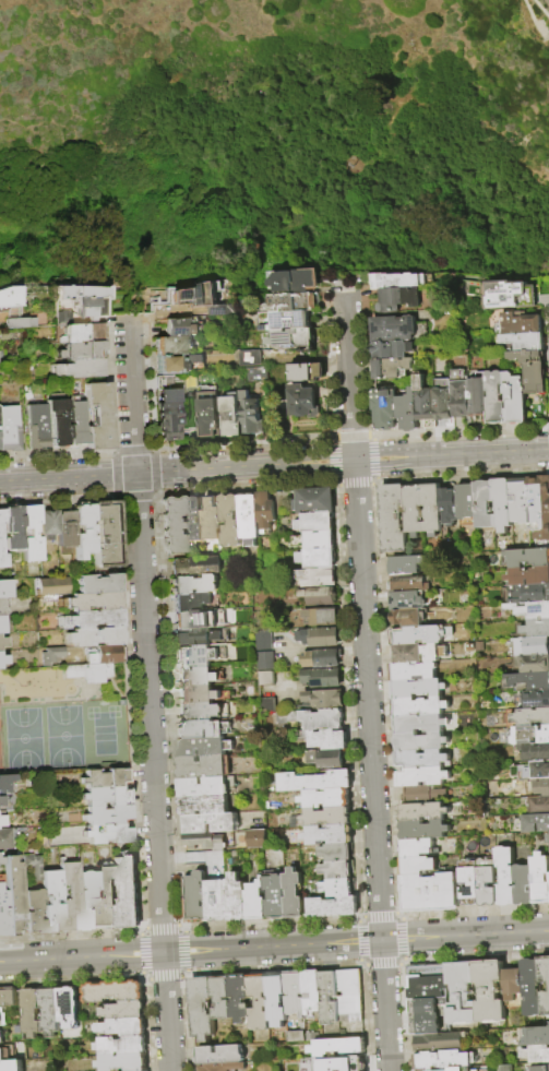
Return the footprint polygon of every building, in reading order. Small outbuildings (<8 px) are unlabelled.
[(308,291),(295,293),(276,294),(276,287),(271,287),(268,286),(268,273),(277,273),(277,274),(295,273),(294,271),(299,271),(301,272),(300,270),(318,269),(319,290),(308,290),(308,291)] [(380,289),(372,290),(372,285),(371,285),(370,275),(384,274),(384,275),(390,275),(390,276),(403,275),(405,276),(407,274),(414,273),(414,275),(432,274),(433,284),(426,285),(426,287),(403,288),(380,289)] [(487,283),(511,281),(511,284),(527,283),(527,286),(535,286),(536,308),(486,311),(485,296),(488,296),(487,283)] [(184,309),(184,305),(170,306),(169,290),(215,283),(216,306),(235,305),(235,316),(210,318),(208,308),(184,309)] [(100,323),(61,325),(53,326),(52,312),(68,311),(68,312),(74,316),(74,308),(72,308),(72,306),(68,306),(68,301),(65,301),(65,300),(57,300),(56,287),(62,287),(64,285),(67,285),(68,286),(107,286),(108,300),(103,300),(104,317),(103,317),(104,323),(100,323)] [(17,307),(0,308),(0,288),(1,287),(16,286),(17,307)] [(380,289),(403,288),(403,289),(409,289),(410,305),(398,306),(399,313),(381,314),(381,313),(379,313),(377,311),(377,306),(379,304),(381,304),(380,289)] [(310,311),(278,313),(278,308),(273,308),(271,305),(271,299),(272,296),(295,295),(295,293),(308,291),(309,294),(313,294),(313,295),(315,295),(317,310),(314,310),(314,311),(310,311)] [(271,332),(263,332),(261,330),(260,314),(278,313),(310,311),(311,329),(288,331),(286,331),(271,332)] [(502,313),(529,312),(529,317),(540,316),(541,334),(504,336),(502,313)] [(371,319),(415,316),(416,335),(413,335),(414,341),(406,341),(373,343),(372,343),(371,319)] [(2,319),(24,318),(25,319),(32,318),(33,326),(25,326),(25,328),(3,329),(2,319)] [(183,335),(164,337),(163,320),(198,318),(199,335),(183,335)] [(100,341),(62,343),(62,340),(58,340),(57,333),(61,332),(61,325),(100,323),(100,341)] [(312,329),(313,347),(309,347),(307,352),(301,352),(299,348),(291,348),(290,346),(285,347),(285,348),(274,349),(274,346),(265,346),(265,338),(272,338),(271,332),(286,331),(286,334),(289,334),(288,331),(311,329),(312,329)] [(504,336),(541,334),(544,333),(545,350),(542,350),(516,353),(515,344),(501,345),(500,336),(504,336)] [(154,337),(164,337),(183,335),(183,340),(192,338),(192,344),(194,345),(194,347),(192,350),(184,350),(184,354),(155,356),(155,350),(154,350),(153,340),(154,340),(154,337)] [(100,358),(69,360),(63,360),(63,358),(56,358),(55,350),(61,350),(61,345),(62,343),(100,341),(100,348),(103,347),(103,355),(102,357),(102,358),(100,358)] [(373,343),(406,341),(406,344),(414,343),(415,354),(406,354),(407,359),(374,361),(374,355),(373,355),(372,346),(374,346),(373,343)] [(239,352),(260,350),(261,366),(240,367),(239,352)] [(516,353),(542,350),(545,353),(545,356),(544,358),(546,394),(524,395),(523,380),(525,380),(524,369),(522,369),(522,359),(518,360),(516,361),(513,361),(512,360),(509,360),(509,353),(516,353)] [(155,356),(184,354),(189,354),(189,357),(203,356),(204,365),(192,366),(192,371),(190,372),(190,373),(156,376),(155,356)] [(49,365),(70,364),(69,360),(100,358),(102,377),(89,378),(88,374),(82,374),(82,378),(70,379),(70,376),(49,377),(49,365)] [(374,361),(407,359),(415,358),(415,362),(413,362),(413,370),(407,371),(407,376),(405,378),(406,379),(389,380),(389,376),(384,377),(384,380),(374,381),(374,373),(372,373),(372,367),(373,367),(373,361),(374,361)] [(311,365),(323,364),(324,379),(319,379),(319,382),(312,383),(311,382),(311,365)] [(311,382),(291,382),(291,371),(288,372),(288,366),(311,365),(311,382)] [(246,369),(265,368),(266,382),(247,383),(246,369)] [(503,373),(503,385),(500,386),(501,402),(504,402),(506,424),(502,424),(501,426),(493,427),(491,425),(488,425),(488,417),(487,398),(489,398),(489,392),(486,392),(486,379),(485,373),(488,372),(492,372),(493,373),(494,373),(497,371),(501,371),(503,373)] [(523,380),(524,395),(526,424),(506,425),(506,424),(504,402),(503,385),(503,373),(511,372),(514,374),(514,378),(523,377),(523,380)] [(156,377),(171,376),(172,390),(156,391),(156,377)] [(418,421),(418,430),(415,430),(413,432),(408,432),(406,431),(398,431),(398,430),(396,397),(406,396),(406,395),(409,395),(409,388),(416,388),(415,376),(425,376),(426,391),(416,391),(416,392),(417,406),(414,406),(414,410),(417,410),(418,421)] [(453,417),(453,419),(444,419),(444,421),(438,421),(437,420),(434,420),(433,391),(433,390),(435,390),(434,380),(451,379),(451,383),(453,417)] [(487,398),(488,417),(470,418),(470,416),(468,382),(467,380),(486,379),(486,392),(487,398)] [(85,443),(84,435),(86,435),(85,427),(94,426),(93,405),(84,406),(83,383),(109,382),(112,449),(87,451),(87,443),(85,443)] [(470,416),(453,417),(451,383),(468,382),(470,416)] [(288,385),(303,385),(303,388),(305,389),(305,390),(314,390),(314,409),(319,409),(319,415),(314,419),(308,419),(308,417),(305,417),(305,418),(295,418),(295,417),(288,417),(288,385)] [(200,438),(200,426),(199,424),(199,418),(200,416),(199,403),(198,403),(196,389),(198,389),(200,386),(206,386),(208,388),(216,388),(218,430),(214,430),(215,437),(200,438)] [(396,397),(398,430),(395,431),(395,429),(394,429),(394,432),(381,432),(378,432),(377,430),(375,427),(378,425),(377,424),(375,424),(374,412),(373,412),(372,400),(373,400),(373,392),(375,392),(375,390),(389,389),(389,391),(393,391),(393,397),(396,397)] [(434,420),(432,420),(433,426),(422,427),(422,421),(418,421),(417,410),(417,406),(416,392),(425,391),(427,390),(431,390),(433,391),(434,420)] [(241,436),(240,424),(241,424),(240,392),(249,392),(249,401),(258,401),(258,405),(259,405),(260,421),(262,421),(263,433),(259,433),(259,435),(241,436)] [(222,398),(230,397),(230,394),(237,393),(239,421),(240,421),(240,424),(241,436),(241,437),(224,438),(222,398)] [(69,439),(67,408),(69,408),(69,396),(75,395),(76,402),(82,401),(84,435),(85,443),(82,445),(75,445),(74,444),(69,444),(69,439)] [(46,404),(46,401),(67,400),(67,408),(69,439),(65,439),(65,445),(62,447),(61,448),(56,448),(55,447),(50,447),(48,413),(46,413),(46,404)] [(158,403),(166,402),(166,404),(178,403),(178,406),(179,406),(180,420),(177,421),(178,440),(160,441),(158,403)] [(26,405),(46,404),(46,413),(48,447),(39,447),(39,449),(28,450),(26,425),(27,425),(26,405)] [(8,450),(0,450),(0,407),(16,406),(17,426),(19,426),(20,451),(8,451),(8,450)] [(527,478),(548,476),(548,541),(534,542),(532,509),(529,509),(527,478)] [(494,528),(493,514),(497,514),(496,501),(492,501),(491,481),(491,480),(492,480),(492,479),(509,478),(509,479),(510,479),(511,497),(511,502),(511,507),(509,508),(509,510),(511,510),(512,523),(512,527),(508,527),(509,534),(499,534),(499,527),(494,528)] [(510,479),(527,478),(529,509),(529,524),(521,525),(520,522),(512,523),(511,510),(511,507),(511,502),(517,502),(516,496),(511,497),(510,479)] [(474,484),(474,483),(478,483),(480,481),(482,481),(486,480),(488,481),(491,481),(492,501),(489,502),(490,515),(493,514),(494,528),(477,528),(477,525),(474,484)] [(380,486),(404,484),(404,487),(405,507),(402,507),(403,532),(406,532),(407,534),(407,550),(405,550),(405,552),(386,552),(386,555),(383,555),(380,486)] [(457,501),(457,485),(474,484),(477,525),(462,526),(462,520),(460,519),(458,519),(457,501)] [(406,532),(405,507),(404,487),(407,487),(407,486),(418,485),(418,487),(421,487),(422,507),(419,507),(419,511),(421,512),(422,519),(420,519),(420,523),(423,523),(425,533),(419,533),(419,538),(413,539),(413,533),(407,534),(406,532)] [(425,533),(423,523),(427,523),(427,517),(426,517),(425,511),(427,510),(427,507),(422,507),(421,487),(421,486),(439,485),(439,489),(440,512),(441,532),(437,532),(438,538),(430,538),(430,533),(425,533)] [(302,514),(297,514),(297,511),(294,511),(293,501),(297,500),(296,490),(332,488),(333,513),(332,513),(302,514)] [(439,489),(450,488),(450,491),(455,491),(456,501),(457,501),(458,519),(458,521),(454,521),(454,525),(443,525),(443,512),(440,512),(439,489)] [(256,492),(268,491),(270,500),(274,500),(276,522),(271,522),(271,529),(261,531),(260,523),(258,523),(256,501),(258,501),(256,492)] [(274,492),(288,491),(291,529),(276,531),(276,522),(274,500),(274,492)] [(256,501),(258,523),(259,538),(254,538),(255,547),(246,548),(244,539),(241,539),(240,528),(239,510),(238,497),(239,497),(238,496),(240,496),(240,495),(247,495),(247,496),(249,495),(249,493),(254,493),(254,495),(255,495),(256,501)] [(241,539),(241,545),(238,547),(235,547),(232,546),(231,546),(229,547),(225,548),(223,546),(222,534),(224,534),(223,525),(228,525),(228,523),(222,523),(220,503),(219,498),(222,496),(224,496),(226,496),(228,496),(230,496),(231,495),(234,495),(236,495),(237,496),(238,497),(239,510),(236,510),(237,512),(236,512),(236,521),(237,521),(238,520),(239,528),(240,528),(241,539)] [(182,498),(183,516),(180,517),(181,535),(184,535),(186,543),(187,552),(165,554),(165,552),(163,550),(162,545),(165,543),(164,537),(162,536),(162,529),(164,528),(163,521),(160,520),(160,514),(163,512),(162,505),(160,504),(160,500),(162,499),(162,498),(164,497),(166,496),(169,498),(172,498),(175,496),(180,496),(182,498)] [(222,523),(223,529),(219,529),(220,540),(205,542),(204,527),(202,526),(201,509),(204,508),(203,497),(216,496),(217,503),(220,503),(222,523)] [(201,509),(202,526),(203,542),(186,543),(184,535),(183,516),(182,498),(186,497),(189,497),(191,498),(194,497),(198,497),(200,497),(201,509)] [(92,501),(117,500),(117,503),(119,505),(119,509),(117,511),(117,513),(119,514),(120,520),(118,520),(118,523),(120,524),(120,528),(118,529),(118,533),(120,535),(121,539),(119,540),(119,546),(121,548),(121,552),(119,554),(119,556),(122,558),(122,562),(120,563),(120,566),(95,568),(94,559),(92,505),(92,501)] [(40,559),(24,560),(23,548),(21,505),(38,504),(40,559)] [(74,507),(75,507),(76,504),(81,504),(82,505),(84,505),(84,504),(91,504),(91,505),(92,505),(94,559),(76,559),(74,507)] [(21,505),(23,548),(5,549),(3,509),(3,507),(21,505)] [(39,510),(56,510),(58,534),(52,534),(52,539),(43,540),(41,534),(40,534),(39,510)] [(57,511),(73,511),(75,545),(59,546),(57,511)] [(333,532),(322,532),(315,533),(305,533),(303,533),(302,527),(300,529),(295,531),(295,522),(302,521),(302,514),(332,513),(333,532)] [(334,549),(323,549),(322,548),(317,548),(317,550),(306,550),(306,547),(293,548),(291,537),(305,536),(305,533),(315,533),(315,534),(322,534),(322,532),(333,532),(334,549)] [(528,549),(548,548),(548,567),(536,567),(536,566),(530,566),(530,563),(523,563),(523,568),(511,569),(510,557),(504,557),(504,551),(526,550),(526,556),(528,556),(528,549)] [(305,550),(306,550),(317,550),(323,549),(334,549),(334,551),(335,552),(335,559),(334,560),(335,568),(306,569),(305,563),(295,563),(295,554),(305,552),(305,550)] [(172,576),(171,559),(219,556),(220,574),(215,574),(205,575),(188,575),(172,576)] [(413,574),(392,575),(391,573),(390,573),(390,562),(391,562),(391,558),(426,556),(426,564),(419,564),(419,574),(413,574)] [(536,567),(548,567),(548,584),(529,585),(529,581),(527,581),(527,585),(512,586),(511,582),(505,582),(505,575),(511,575),(511,569),(523,568),(523,572),(532,572),(530,569),(536,569),(536,567)] [(309,588),(309,587),(302,588),(301,580),(297,580),(296,571),(308,571),(308,570),(334,569),(335,587),(309,588)] [(120,592),(79,594),(77,575),(121,573),(122,592),(120,592)] [(172,594),(172,593),(171,593),(171,588),(172,586),(172,585),(170,583),(170,580),(172,578),(172,576),(188,575),(188,578),(196,578),(196,580),(205,580),(205,575),(215,574),(217,576),(217,582),(215,584),(217,585),(217,590),(216,592),(200,593),(200,590),(195,590),(195,593),(172,594)] [(418,592),(392,593),(391,575),(392,575),(413,574),(414,578),(425,578),(425,583),(429,583),(430,591),(418,592)] [(37,579),(68,576),(68,593),(35,595),(35,590),(38,590),(37,579)] [(5,597),(0,598),(0,580),(10,580),(11,597),(5,597)] [(529,585),(548,584),(548,602),(510,604),(510,600),(514,599),(514,592),(509,593),(509,586),(512,586),(527,585),(529,585)] [(307,590),(334,587),(335,606),(308,608),(307,598),(298,598),(298,591),(307,590)] [(121,608),(74,611),(73,611),(73,607),(65,608),(65,598),(73,598),(73,594),(79,594),(120,592),(121,608)] [(393,610),(391,610),(390,593),(392,593),(418,592),(418,597),(423,597),(423,599),(426,600),(427,606),(425,607),(425,609),(393,610)] [(200,611),(175,612),(174,612),(174,610),(172,610),(171,606),(174,605),(172,602),(171,602),(171,597),(172,596),(172,595),(211,593),(212,605),(203,605),(204,611),(200,611)] [(510,604),(548,602),(548,619),(528,620),(528,615),(516,616),(516,610),(504,611),(504,605),(510,604)] [(121,627),(75,629),(75,624),(65,624),(65,626),(58,626),(58,617),(75,616),(74,611),(121,608),(121,610),(123,610),(123,624),(122,624),(122,627),(121,627)] [(311,628),(310,618),(303,619),(302,611),(310,610),(337,608),(337,627),(311,628)] [(406,628),(401,629),(401,627),(394,627),(394,623),(393,623),(392,612),(393,612),(393,610),(425,609),(427,609),(427,621),(426,621),(426,622),(422,622),(422,628),(421,628),(417,628),(406,628)] [(175,612),(200,611),(200,616),(212,616),(212,624),(201,626),(201,629),(176,630),(176,629),(174,629),(174,622),(175,621),(174,621),(174,615),(175,615),(175,612)] [(528,620),(548,619),(548,638),(529,639),(529,634),(522,635),(521,633),(516,633),(516,624),(528,623),(528,620)] [(74,646),(74,643),(67,643),(67,633),(73,632),(73,629),(75,629),(121,627),(121,631),(122,632),(122,638),(122,639),(122,644),(74,646)] [(438,644),(430,644),(425,644),(425,641),(419,642),(419,645),(395,646),(394,632),(406,632),(406,628),(417,628),(418,629),(421,629),(421,628),(422,628),(440,627),(442,629),(442,631),(446,631),(446,629),(453,628),(453,636),(442,638),(443,640),(441,642),(441,643),(438,644)] [(309,629),(338,628),(338,646),(310,648),(309,640),(307,640),(307,639),(302,639),(302,631),(309,631),(309,629)] [(177,647),(176,647),(176,642),(175,642),(174,633),(176,633),(176,630),(201,629),(208,629),(210,632),(220,632),(220,641),(210,642),(210,645),(208,645),(195,646),(190,646),(177,647)] [(255,632),(272,631),(273,651),(256,651),(255,632)] [(529,639),(548,638),(548,654),(515,656),(515,645),(512,645),(511,640),(529,639)] [(434,662),(427,663),(426,663),(425,655),(422,655),(423,663),(413,663),(394,664),(394,646),(395,646),(419,645),(421,644),(421,647),(430,646),(430,644),(438,644),(438,647),(446,646),(446,657),(439,658),(439,662),(434,662)] [(111,663),(87,664),(86,654),(96,654),(95,646),(118,645),(119,655),(123,655),(123,662),(119,662),(111,663)] [(193,670),(193,668),(190,668),(190,670),(178,670),(177,647),(190,646),(190,648),(195,648),(195,646),(208,645),(208,650),(218,648),(218,661),(210,662),(210,667),(196,668),(196,669),(193,670)] [(46,647),(64,646),(65,656),(59,656),(59,662),(49,663),(49,665),(43,666),(41,652),(46,652),(46,647)] [(315,669),(315,668),(305,668),(303,666),(302,666),(301,655),(303,655),(303,653),(314,652),(314,651),(342,650),(342,657),(339,657),(339,668),(315,669)] [(256,653),(273,652),(274,671),(273,671),(258,673),(256,653)] [(515,656),(548,654),(548,673),(522,674),(522,667),(515,667),(515,656)] [(392,681),(391,665),(394,664),(413,663),(413,665),(427,664),(427,663),(434,662),(434,663),(438,665),(438,668),(435,670),(435,679),(426,680),(426,677),(415,678),(416,680),(410,680),(392,681)] [(111,663),(111,678),(104,678),(104,682),(84,683),(83,677),(65,678),(64,665),(87,664),(111,663)] [(178,687),(177,670),(178,670),(190,670),(193,670),(193,671),(196,671),(196,669),(211,669),(211,674),(219,674),(219,682),(211,682),(212,686),(178,687)] [(311,689),(311,683),(302,683),(301,670),(312,669),(312,670),(341,669),(342,687),(311,689)] [(258,673),(273,671),(274,687),(259,687),(258,673)] [(522,674),(548,673),(548,690),(525,692),(515,692),(515,690),(502,691),(501,680),(505,680),(505,675),(522,674)] [(392,700),(392,681),(410,680),(410,682),(421,682),(421,680),(426,680),(435,679),(441,679),(441,685),(447,683),(447,690),(441,691),(442,697),(432,698),(432,694),(427,694),(427,697),(420,697),(418,694),(415,695),(415,699),(392,700)] [(180,704),(179,704),(178,687),(212,686),(212,692),(220,691),(220,700),(212,700),(212,703),(180,704)] [(342,710),(321,711),(313,711),(312,711),(312,702),(302,703),(301,692),(343,690),(344,710),(342,710)] [(525,692),(548,690),(548,708),(539,709),(536,709),(526,710),(526,704),(516,705),(515,695),(516,695),(516,694),(525,694),(525,692)] [(395,717),(393,717),(392,700),(415,699),(415,702),(419,702),(420,699),(427,699),(427,701),(432,701),(432,698),(442,697),(442,702),(450,702),(450,709),(442,709),(443,714),(442,714),(423,715),(423,714),(413,714),(413,716),(395,717)] [(260,699),(275,698),(276,713),(275,713),(260,713),(260,699)] [(214,721),(182,722),(182,718),(180,718),(180,704),(212,703),(213,703),(213,705),(220,704),(220,705),(228,704),(228,716),(222,717),(214,718),(214,721)] [(539,709),(548,708),(548,726),(545,726),(544,723),(534,724),(535,726),(520,727),(518,724),(512,724),(511,714),(518,714),(518,710),(526,710),(536,709),(536,711),(539,711),(539,709)] [(336,729),(332,729),(332,728),(319,729),(319,730),(317,730),(306,731),(306,723),(287,724),(286,725),(279,725),(279,724),(276,724),(275,713),(276,713),(312,711),(313,711),(313,714),(322,713),(321,711),(342,710),(342,713),(344,714),(344,718),(343,719),(343,727),(342,727),(342,729),(336,729)] [(395,735),(395,717),(413,716),(419,716),(419,717),(423,717),(422,715),(423,715),(442,714),(442,721),(447,719),(447,726),(442,726),(443,731),(430,733),(430,730),(417,730),(417,734),(395,735)] [(177,739),(176,722),(182,722),(214,721),(214,723),(222,723),(230,723),(230,729),(228,729),(229,734),(223,734),(223,737),(210,738),(210,730),(207,730),(207,738),(177,739)] [(545,726),(548,726),(548,744),(538,745),(538,738),(534,738),(534,745),(518,746),(515,746),(515,745),(513,745),(512,738),(514,737),(514,727),(520,727),(535,726),(540,726),(540,731),(545,731),(545,726)] [(342,750),(323,751),(323,748),(310,749),(309,738),(305,738),(303,731),(306,731),(317,730),(317,734),(322,733),(322,730),(332,729),(336,729),(336,733),(346,731),(347,750),(342,750)] [(396,752),(396,748),(395,747),(395,741),(396,739),(395,735),(417,734),(417,737),(430,736),(430,733),(443,731),(443,738),(449,738),(449,743),(443,745),(443,750),(442,750),(427,750),(425,751),(425,748),(421,749),(421,751),(419,751),(396,752)] [(178,758),(178,754),(176,752),(176,746),(177,743),(177,739),(207,738),(210,738),(223,737),(224,737),(224,741),(232,741),(232,751),(225,751),(225,755),(202,757),(201,757),(200,749),(196,749),(196,757),(178,758)] [(538,745),(548,744),(548,761),(526,762),(525,763),(525,762),(523,760),(523,755),(525,754),(525,751),(518,751),(518,746),(534,745),(538,745)] [(306,752),(323,751),(342,750),(343,767),(319,770),(319,765),(307,765),(306,752)] [(405,769),(404,767),(397,767),(396,752),(419,751),(419,754),(428,754),(427,750),(442,750),(442,754),(450,754),(450,762),(442,763),(443,767),(442,767),(422,767),(420,767),(420,769),(419,769),(405,769)] [(200,778),(179,780),(179,778),(177,777),(176,771),(179,770),(178,767),(176,765),(176,761),(178,759),(178,758),(196,757),(198,757),(198,763),(202,763),(202,757),(225,755),(225,757),(229,757),(230,775),(226,775),(226,777),(204,778),(200,778)] [(526,762),(548,761),(548,779),(534,780),(533,780),(532,767),(526,767),(526,762)] [(404,788),(396,788),(396,774),(398,774),(398,772),(405,772),(405,769),(419,769),(420,770),(422,770),(422,767),(442,767),(442,772),(450,772),(451,780),(443,780),(443,786),(430,786),(429,786),(429,783),(420,783),(421,787),(404,788)] [(86,793),(86,784),(80,784),(79,778),(85,778),(85,770),(96,770),(96,772),(97,773),(107,773),(107,769),(127,769),(128,772),(128,774),(129,777),(128,778),(128,784),(121,784),(121,787),(119,788),(119,792),(86,793)] [(305,790),(268,793),(267,774),(298,773),(298,776),(330,775),(329,771),(350,770),(351,788),(347,788),(327,789),(320,790),(305,790)] [(8,793),(0,793),(0,775),(13,774),(14,782),(7,782),(8,793)] [(227,796),(180,798),(179,798),(179,780),(200,778),(201,786),(204,785),(204,778),(226,777),(234,776),(235,789),(228,790),(228,794),(226,795),(227,796)] [(534,780),(548,779),(548,796),(542,797),(542,795),(536,795),(536,794),(536,793),(530,793),(529,783),(534,783),(534,780)] [(2,814),(2,823),(13,823),(12,781),(6,781),(7,793),(1,793),(1,807),(0,807),(0,814),(2,814)] [(428,804),(425,805),(405,805),(404,788),(421,787),(429,786),(430,786),(430,790),(446,789),(446,798),(431,799),(431,804),(428,804)] [(306,809),(305,804),(299,804),(298,798),(305,797),(305,790),(320,790),(320,793),(327,793),(327,789),(347,788),(349,790),(349,795),(348,796),(348,798),(349,800),(349,805),(348,807),(347,807),(326,808),(326,805),(317,806),(317,808),(306,809)] [(87,807),(86,800),(81,800),(81,794),(86,794),(86,793),(119,792),(127,790),(127,789),(128,789),(128,792),(130,792),(130,804),(129,804),(129,805),(109,806),(109,802),(99,804),(98,805),(98,806),(87,807)] [(183,816),(181,816),(179,814),(179,809),(181,808),(181,807),(178,805),(178,801),(180,798),(227,796),(227,813),(203,814),(203,811),(199,811),(199,816),(183,816)] [(542,797),(548,796),(548,815),(529,816),(527,813),(527,809),(529,807),(528,798),(542,797)] [(444,821),(432,821),(432,818),(422,818),(422,822),(403,823),(403,821),(399,821),(399,816),(402,816),(402,812),(399,812),(398,807),(402,807),(402,806),(405,805),(425,805),(425,806),(428,806),(428,804),(431,804),(443,804),(443,809),(450,809),(450,813),(444,814),(444,821)] [(87,825),(87,820),(82,821),(82,816),(87,814),(87,807),(98,806),(98,809),(99,810),(109,809),(109,806),(129,805),(130,820),(122,821),(122,824),(120,824),(87,825)] [(348,825),(330,825),(330,824),(322,824),(322,826),(321,826),(307,828),(289,828),(289,817),(306,816),(306,809),(317,808),(317,811),(326,811),(326,808),(347,807),(347,808),(350,808),(350,814),(348,814),(348,818),(350,817),(351,824),(348,824),(348,825)] [(213,833),(213,824),(207,824),(208,833),(184,834),(183,816),(199,816),(203,814),(227,813),(235,813),(236,823),(239,823),(239,831),(236,831),(236,832),(213,833)] [(529,816),(548,815),(548,832),(523,833),(523,831),(517,831),(517,828),(518,828),(518,822),(523,821),(523,816),(529,816)] [(433,838),(429,838),(429,837),(427,837),(427,838),(423,840),(420,840),(403,841),(401,838),(401,834),(403,832),(403,831),(399,830),(399,825),(402,824),(402,823),(403,823),(422,822),(422,825),(433,824),(432,821),(444,821),(444,826),(451,825),(451,832),(444,833),(445,838),(433,838)] [(128,829),(128,830),(130,830),(131,841),(129,841),(129,843),(111,844),(110,841),(103,841),(103,844),(88,845),(88,837),(83,837),(83,832),(88,832),(87,825),(120,824),(120,829),(128,829)] [(307,828),(321,826),(322,830),(330,829),(330,825),(348,825),(349,825),(351,828),(351,832),(349,834),(349,835),(351,836),(353,842),(350,844),(329,845),(329,842),(319,843),(319,845),(308,846),(308,841),(301,841),(301,834),(307,834),(307,828)] [(10,848),(0,849),(0,830),(17,829),(17,833),(14,837),(10,838),(10,848)] [(247,831),(265,830),(266,848),(248,849),(247,831)] [(182,835),(184,834),(208,833),(213,833),(213,836),(223,835),(224,843),(225,843),(226,847),(223,847),(224,852),(213,852),(213,849),(202,849),(202,846),(195,846),(195,850),(188,850),(188,846),(183,847),(182,835)] [(401,858),(399,841),(403,841),(420,840),(420,843),(423,843),(423,840),(427,838),(429,838),(433,838),(434,848),(431,848),(432,855),(422,855),(422,857),(401,858)] [(326,862),(326,857),(319,858),(319,847),(326,847),(326,845),(329,845),(350,844),(351,843),(353,859),(351,859),(351,860),(349,860),(343,861),(343,859),(338,859),(338,861),(326,862)] [(514,867),(515,882),(515,884),(512,885),(512,888),(515,888),(516,904),(511,904),(509,906),(503,906),(499,904),(498,889),(498,885),(501,884),(500,868),(497,868),(497,854),(496,849),(498,849),(500,847),(505,847),(506,848),(513,848),(513,865),(511,865),(511,867),(514,867)] [(118,929),(117,906),(119,906),(118,900),(121,900),(121,885),(118,886),(117,880),(115,880),(115,867),(114,859),(119,858),(119,850),(128,850),(129,858),(135,857),(140,928),(118,930),(118,929)] [(547,883),(548,883),(548,904),(534,905),(534,904),(533,884),(536,884),(535,874),(533,874),(532,866),(532,858),(536,858),(536,853),(544,853),(544,857),(548,857),(548,874),(547,874),(547,883)] [(497,868),(498,883),(489,884),(489,889),(498,889),(499,904),(497,906),(493,906),(491,905),(488,905),(487,907),(484,907),(481,905),(480,905),(479,861),(481,859),(482,859),(482,855),(497,854),(497,868)] [(8,933),(7,908),(7,906),(5,891),(3,856),(19,856),(23,923),(22,923),(22,930),(16,930),(16,931),(14,931),(14,937),(8,937),(8,933)] [(40,871),(41,881),(32,882),(31,867),(23,868),(23,857),(40,856),(40,871)] [(422,874),(402,876),(401,876),(401,858),(422,857),(430,857),(430,859),(435,859),(437,871),(422,871),(422,874)] [(327,880),(327,874),(320,876),(319,866),(327,865),(326,862),(338,861),(343,861),(349,860),(353,860),(354,877),(350,877),(350,878),(327,880)] [(479,861),(480,905),(478,905),(476,906),(467,907),(466,905),(463,905),(463,888),(470,888),(470,883),(462,883),(461,862),(464,862),(464,860),(469,860),(469,862),(479,861)] [(59,870),(59,864),(77,862),(77,873),(79,889),(79,891),(80,913),(80,915),(81,931),(63,932),(61,904),(61,900),(67,900),(67,885),(60,885),(59,870)] [(533,874),(533,884),(534,904),(532,904),(532,905),(526,906),(524,904),(522,906),(517,906),(516,904),(515,888),(515,886),(517,886),(517,881),(515,882),(514,867),(516,866),(520,865),(522,867),(532,866),(533,874)] [(96,872),(96,867),(115,867),(115,880),(117,906),(118,929),(116,929),(116,930),(108,930),(108,929),(99,930),(98,911),(97,891),(96,872)] [(286,918),(285,897),(287,897),(287,892),(284,892),(284,877),(284,874),(288,874),(288,868),(296,868),(296,874),(301,873),(301,884),(298,885),(299,897),(302,897),(303,917),(299,917),(299,919),(289,919),(289,918),(286,918)] [(44,932),(44,919),(43,905),(46,905),(46,895),(41,895),(41,890),(41,881),(40,871),(59,870),(60,885),(61,900),(55,900),(55,904),(61,904),(63,932),(63,935),(44,936),(44,932)] [(204,881),(204,883),(202,883),(202,885),(203,884),(203,889),(205,889),(205,902),(202,902),(202,907),(205,907),(206,921),(186,923),(183,879),(186,879),(186,877),(193,877),(193,873),(195,871),(201,871),(204,873),(204,881)] [(265,919),(264,901),(267,901),(267,892),(264,892),(264,889),(263,876),(263,872),(282,871),(282,877),(284,877),(284,892),(285,897),(286,918),(284,918),(282,920),(275,920),(274,919),(265,919)] [(81,931),(80,915),(83,915),(83,913),(80,913),(79,891),(82,891),(81,888),(79,889),(77,873),(96,872),(97,891),(94,891),(95,912),(98,911),(99,930),(95,930),(95,932),(86,932),(85,931),(81,931)] [(244,891),(246,918),(244,918),(243,920),(239,920),(237,918),(235,919),(234,921),(228,921),(226,919),(224,882),(226,880),(228,880),(228,872),(239,872),(239,882),(243,882),(244,891)] [(404,913),(402,876),(422,874),(422,879),(438,878),(438,874),(456,873),(457,906),(460,906),(460,911),(404,913)] [(247,884),(256,884),(256,880),(260,880),(260,876),(263,876),(264,889),(261,889),(262,897),(264,897),(264,901),(265,919),(246,920),(246,918),(244,891),(247,891),(247,884)] [(338,897),(329,899),(329,893),(320,893),(320,883),(327,882),(327,880),(350,878),(350,880),(354,879),(355,894),(351,894),(351,897),(338,897)] [(206,923),(206,921),(205,907),(205,902),(205,889),(204,883),(204,881),(224,880),(224,882),(226,919),(226,921),(206,923)] [(23,891),(41,890),(41,895),(43,902),(40,902),(41,912),(39,912),(39,915),(38,915),(38,920),(44,919),(44,932),(26,933),(25,913),(29,912),(29,911),(26,911),(26,906),(24,906),(23,891)] [(308,900),(324,899),(324,901),(339,901),(338,897),(351,897),(357,896),(358,916),(308,918),(307,915),(309,915),(308,900)] [(539,957),(548,957),(548,983),(547,984),(544,984),(540,984),(540,979),(539,961),(539,957)] [(522,969),(521,961),(524,960),(530,960),(533,961),(539,961),(540,979),(537,979),(538,997),(541,997),(542,1015),(536,1015),(534,1016),(527,1018),(526,1015),(524,1015),(523,988),(522,969)] [(474,962),(502,961),(503,971),(503,981),(497,983),(498,1000),(504,1000),(504,1002),(505,1020),(503,1020),(502,1022),(499,1022),(497,1021),(486,1021),(484,1023),(480,1023),(478,1022),(477,1022),(476,1002),(480,1001),(480,996),(481,996),(480,989),(479,989),(479,984),(475,984),(474,962)] [(446,965),(446,963),(474,962),(475,984),(469,984),(470,1002),(476,1002),(477,1022),(476,1022),(475,1024),(470,1024),(469,1023),(457,1023),(455,1025),(451,1025),(450,1024),(449,1024),(449,1010),(447,1007),(447,1003),(452,1003),(452,998),(453,998),(453,991),(451,991),(451,985),(447,985),(446,965)] [(410,1000),(408,966),(446,965),(447,985),(447,996),(444,996),(444,999),(410,1000)] [(503,981),(503,971),(522,969),(523,988),(521,988),(521,993),(515,993),(515,1002),(504,1002),(504,1000),(504,991),(505,991),(505,989),(504,989),(503,981)] [(320,973),(321,992),(321,1003),(321,1011),(313,1011),(313,1015),(305,1015),(303,998),(303,995),(302,974),(302,972),(319,971),(320,973)] [(337,972),(360,971),(363,1023),(351,1023),(351,1022),(341,1023),(339,1002),(338,998),(338,997),(344,997),(344,992),(338,992),(337,972)] [(305,1015),(305,1020),(300,1020),(300,1013),(296,1013),(294,1015),(288,1015),(287,1014),(286,1009),(286,998),(290,997),(290,993),(286,993),(285,975),(285,972),(301,972),(301,974),(302,974),(303,995),(300,995),(300,998),(303,998),(305,1015)] [(322,1026),(321,1011),(321,1003),(325,1002),(325,992),(321,992),(320,973),(337,972),(338,992),(338,997),(338,998),(332,998),(332,1002),(339,1002),(341,1023),(333,1023),(333,1025),(322,1026)] [(287,1014),(287,1021),(284,1021),(284,1028),(273,1030),(273,1022),(268,1022),(268,1013),(268,1008),(267,1002),(270,1001),(270,998),(267,997),(267,993),(266,975),(266,974),(270,974),(270,973),(281,973),(285,973),(285,975),(286,993),(286,995),(283,995),(284,1003),(282,1004),(282,1009),(286,1009),(287,1014)] [(248,976),(249,999),(249,1000),(246,1000),(246,1004),(250,1004),(250,1010),(251,1024),(235,1025),(234,1019),(231,1019),(230,1003),(232,1003),(232,1001),(236,1001),(236,998),(230,999),(229,976),(229,975),(248,974),(248,976)] [(268,1022),(270,1028),(268,1028),(268,1030),(262,1031),(262,1030),(259,1030),(259,1031),(252,1031),(252,1030),(251,1030),(251,1024),(250,1010),(256,1010),(256,998),(249,999),(248,976),(266,975),(267,993),(265,993),(265,999),(267,999),(267,1002),(268,1008),(265,1008),(266,1013),(268,1013),(268,1022)] [(231,1019),(214,1020),(214,1015),(213,1009),(218,1009),(218,1005),(216,1005),(215,998),(213,998),(212,978),(212,977),(229,976),(230,999),(226,999),(226,1001),(230,1001),(230,1003),(231,1019)] [(214,1020),(215,1035),(208,1035),(210,1044),(201,1044),(201,1038),(193,1038),(190,979),(212,978),(213,998),(213,999),(210,999),(210,1003),(206,1003),(207,1012),(211,1012),(211,1015),(214,1015),(214,1020)] [(143,1001),(122,1002),(122,1000),(118,1000),(118,997),(116,997),(116,998),(111,999),(111,1000),(108,1000),(108,1003),(87,1004),(85,1002),(84,998),(86,997),(86,995),(84,993),(84,989),(85,987),(85,986),(89,985),(91,984),(95,984),(96,985),(104,985),(106,983),(109,981),(111,984),(117,984),(118,981),(122,981),(123,984),(131,983),(132,980),(136,980),(138,983),(142,981),(142,985),(144,986),(144,990),(143,991),(143,992),(144,993),(144,999),(143,1000),(143,1001)] [(3,1004),(0,1005),(0,992),(9,991),(9,988),(19,987),(20,1007),(10,1008),(10,1010),(3,1010),(3,1004)] [(75,1030),(65,1030),(64,1023),(60,1023),(59,1013),(62,1012),(62,1011),(59,1011),(58,989),(68,989),(69,988),(73,988),(74,989),(76,989),(76,991),(79,992),(79,996),(77,998),(77,1002),(79,1002),(79,1007),(77,1008),(79,1022),(75,1022),(75,1030)] [(40,990),(58,989),(59,1011),(59,1013),(60,1023),(61,1032),(56,1033),(56,1039),(48,1039),(48,1033),(43,1033),(43,1021),(45,1021),(45,1010),(41,1010),(40,990)] [(22,991),(40,990),(41,1010),(38,1010),(39,1022),(43,1021),(43,1033),(38,1034),(38,1039),(31,1040),(31,1034),(25,1034),(24,1019),(26,1019),(26,1018),(27,1016),(27,1011),(24,1011),(22,991)] [(444,999),(447,999),(447,1003),(447,1007),(443,1008),(443,1010),(449,1010),(449,1024),(449,1026),(425,1027),(425,1035),(414,1035),(413,1035),(410,1036),(410,1015),(411,1014),(410,1000),(444,999)] [(108,1007),(121,1005),(121,1002),(122,1002),(143,1001),(143,1002),(145,1003),(145,1009),(144,1011),(144,1019),(122,1020),(120,1020),(109,1021),(109,1018),(100,1019),(100,1009),(107,1009),(107,1010),(109,1009),(108,1007)] [(109,1021),(120,1020),(120,1023),(122,1023),(122,1020),(144,1019),(144,1020),(145,1021),(146,1034),(145,1037),(144,1037),(126,1038),(123,1038),(123,1035),(110,1036),(110,1033),(98,1034),(98,1032),(96,1032),(96,1026),(97,1026),(97,1025),(109,1024),(109,1021)] [(525,1028),(548,1027),(548,1045),(530,1046),(521,1046),(521,1043),(523,1043),(523,1038),(525,1037),(525,1028)] [(315,1042),(288,1043),(288,1033),(305,1032),(305,1034),(319,1034),(320,1042),(315,1042)] [(461,1050),(441,1051),(431,1052),(423,1052),(423,1051),(415,1051),(414,1035),(425,1035),(465,1033),(465,1038),(461,1038),(462,1050),(461,1050)] [(102,1057),(102,1051),(96,1051),(96,1045),(102,1044),(100,1039),(114,1038),(114,1042),(126,1040),(126,1038),(144,1037),(144,1038),(146,1037),(147,1052),(144,1052),(144,1054),(121,1056),(121,1054),(119,1054),(119,1056),(102,1057)] [(353,1057),(353,1054),(343,1055),(343,1051),(330,1052),(330,1056),(326,1056),(326,1059),(317,1059),(315,1055),(309,1055),(309,1047),(315,1047),(315,1042),(320,1042),(365,1039),(366,1054),(357,1054),(357,1057),(353,1057)] [(199,1048),(215,1047),(216,1055),(219,1054),(219,1047),(242,1045),(242,1049),(244,1049),(246,1060),(243,1062),(243,1063),(205,1066),(200,1066),(200,1064),(198,1063),(198,1060),(199,1058),(199,1056),(196,1055),(196,1051),(199,1049),(199,1048)] [(530,1046),(548,1045),(548,1063),(532,1064),(532,1058),(522,1059),(521,1048),(525,1048),(525,1050),(530,1050),(530,1046)] [(415,1070),(415,1067),(413,1067),(411,1060),(414,1060),(414,1055),(422,1055),(422,1052),(423,1052),(431,1052),(432,1054),(440,1054),(440,1060),(441,1060),(441,1051),(461,1050),(461,1054),(474,1054),(474,1063),(469,1063),(470,1068),(415,1070)] [(146,1069),(146,1070),(127,1070),(115,1070),(103,1070),(103,1069),(97,1069),(97,1062),(103,1061),(102,1057),(119,1056),(119,1057),(121,1057),(121,1056),(144,1054),(145,1054),(145,1057),(147,1058),(147,1068),(146,1069)] [(353,1057),(353,1070),(302,1070),(302,1064),(309,1064),(309,1060),(317,1059),(326,1059),(353,1057)] [(22,1061),(22,1070),(0,1070),(0,1062),(1,1062),(1,1064),(4,1064),(4,1062),(22,1061)]
